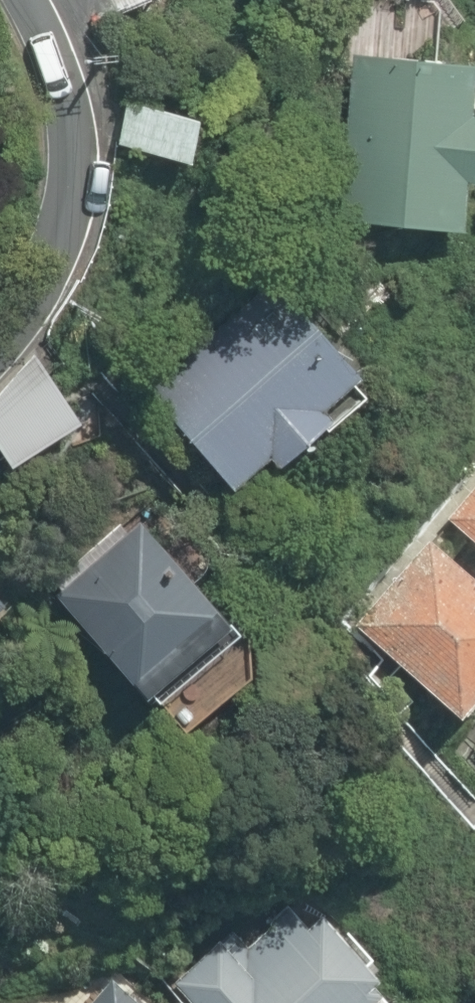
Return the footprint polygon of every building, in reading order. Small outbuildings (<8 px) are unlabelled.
[(464,111),(466,51),(348,46),(340,218),(459,224),(461,164),(474,165),(474,111),(464,111)] [(201,108),(125,91),(114,139),(190,156),(201,108)] [(230,485),(271,454),(284,471),(341,428),(329,411),(359,388),(296,304),(167,401),(230,485)] [(0,382),(0,450),(9,465),(81,421),(29,353),(0,382)] [(445,525),(474,549),(474,487),(445,525)] [(220,612),(147,531),(62,606),(135,688),(220,612)] [(427,538),(351,623),(459,720),(474,702),(474,581),(427,538)] [(18,620),(0,596),(0,631),(18,620)] [(183,987),(197,1002),(408,1002),(318,903),(246,967),(228,947),(183,987)] [(93,1002),(141,1002),(117,979),(93,1002)]
